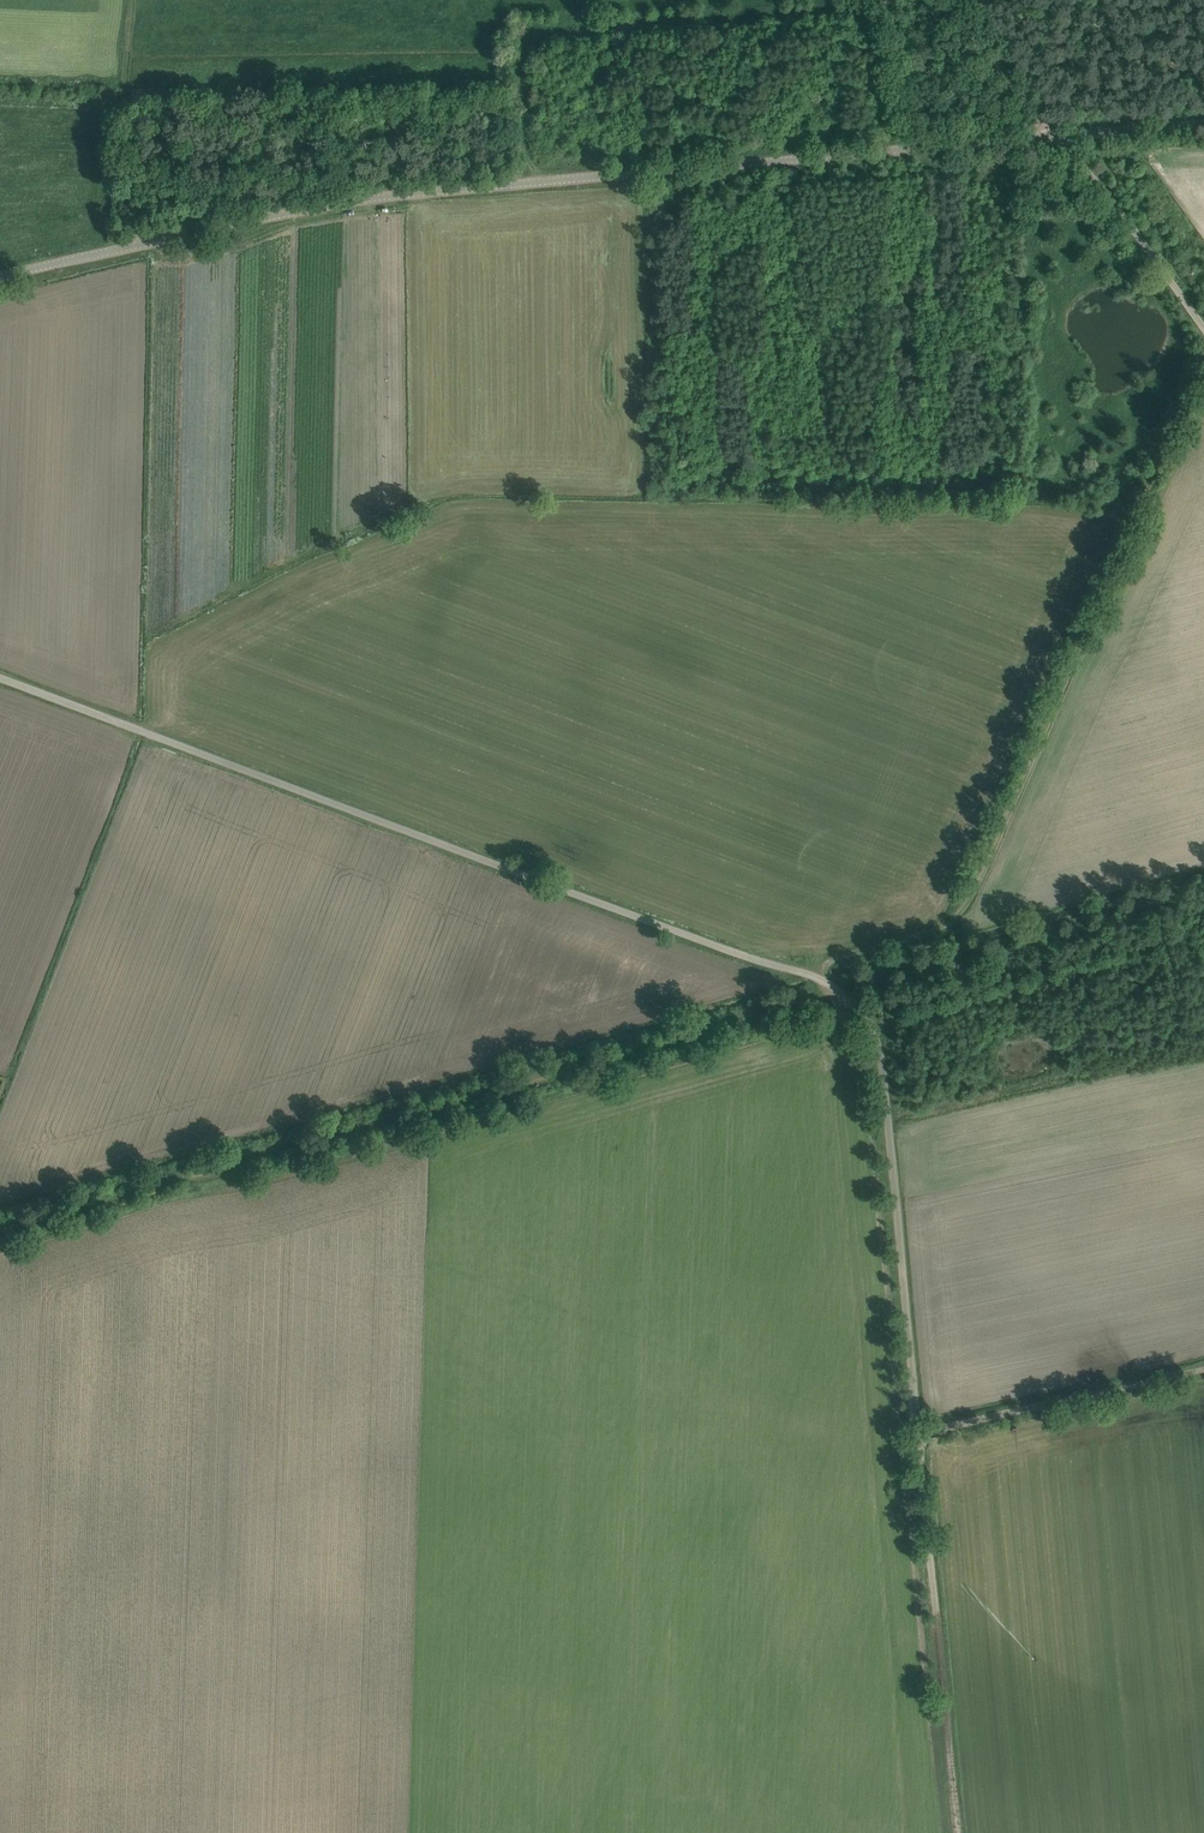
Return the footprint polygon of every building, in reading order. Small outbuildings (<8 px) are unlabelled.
[(132,99),(153,98),(152,88),(132,89),(132,99)]
